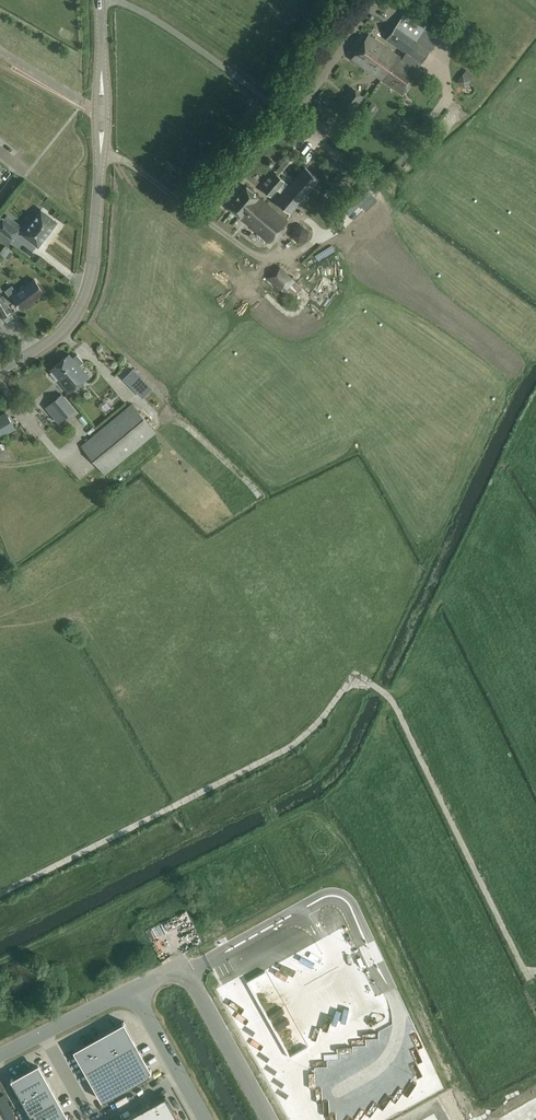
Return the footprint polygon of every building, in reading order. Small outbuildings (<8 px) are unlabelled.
[(406,53),(407,53),(424,29),(403,15),(386,39),(406,53)] [(420,71),(417,69),(438,39),(424,29),(407,53),(406,53),(402,59),(398,55),(382,79),(403,95),(420,71)] [(382,79),(398,55),(368,35),(352,59),(382,79)] [(353,88),(336,109),(348,118),(364,97),(353,88)] [(266,161),(266,164),(268,167),(271,167),(274,165),(274,162),(272,159),(269,159),(266,161)] [(290,214),(320,180),(305,167),(276,201),(290,214)] [(271,197),(284,181),(277,174),(263,190),(271,197)] [(269,242),(287,222),(246,186),(228,207),(269,242)] [(367,214),(381,204),(377,198),(363,208),(367,214)] [(337,208),(326,218),(330,223),(341,214),(337,208)] [(41,210),(23,234),(38,246),(46,236),(46,237),(50,231),(57,222),(41,210)] [(3,218),(2,219),(0,218),(0,230),(12,239),(18,231),(3,218)] [(318,261),(334,251),(330,245),(314,255),(318,261)] [(10,258),(13,251),(6,249),(4,256),(10,258)] [(279,290),(292,276),(279,264),(266,277),(279,290)] [(22,309),(44,292),(34,279),(17,293),(12,286),(5,291),(11,297),(13,296),(22,309)] [(0,295),(0,310),(5,318),(12,314),(0,295)] [(78,364),(69,354),(51,369),(60,380),(59,380),(69,393),(89,376),(79,364),(78,364)] [(148,384),(138,375),(130,384),(139,392),(148,384)] [(62,394),(50,404),(63,419),(75,409),(62,394)] [(146,413),(150,410),(142,400),(138,403),(146,413)] [(99,412),(106,417),(112,407),(104,402),(99,412)] [(82,446),(105,474),(155,432),(132,404),(82,446)] [(14,428),(4,412),(0,415),(0,437),(14,428)] [(99,1039),(126,1088),(150,1074),(149,1072),(152,1071),(151,1069),(148,1070),(136,1050),(138,1049),(124,1024),(125,1023),(124,1021),(122,1022),(123,1024),(98,1038),(99,1039)] [(99,1039),(76,1052),(103,1100),(126,1088),(99,1039)] [(38,1066),(13,1079),(13,1078),(11,1079),(12,1080),(11,1081),(34,1119),(61,1119),(67,1117),(66,1117),(68,1116),(67,1114),(65,1115),(38,1066)] [(0,1096),(0,1107),(4,1113),(12,1108),(4,1094),(0,1096)] [(165,1096),(122,1119),(179,1119),(165,1096)]
